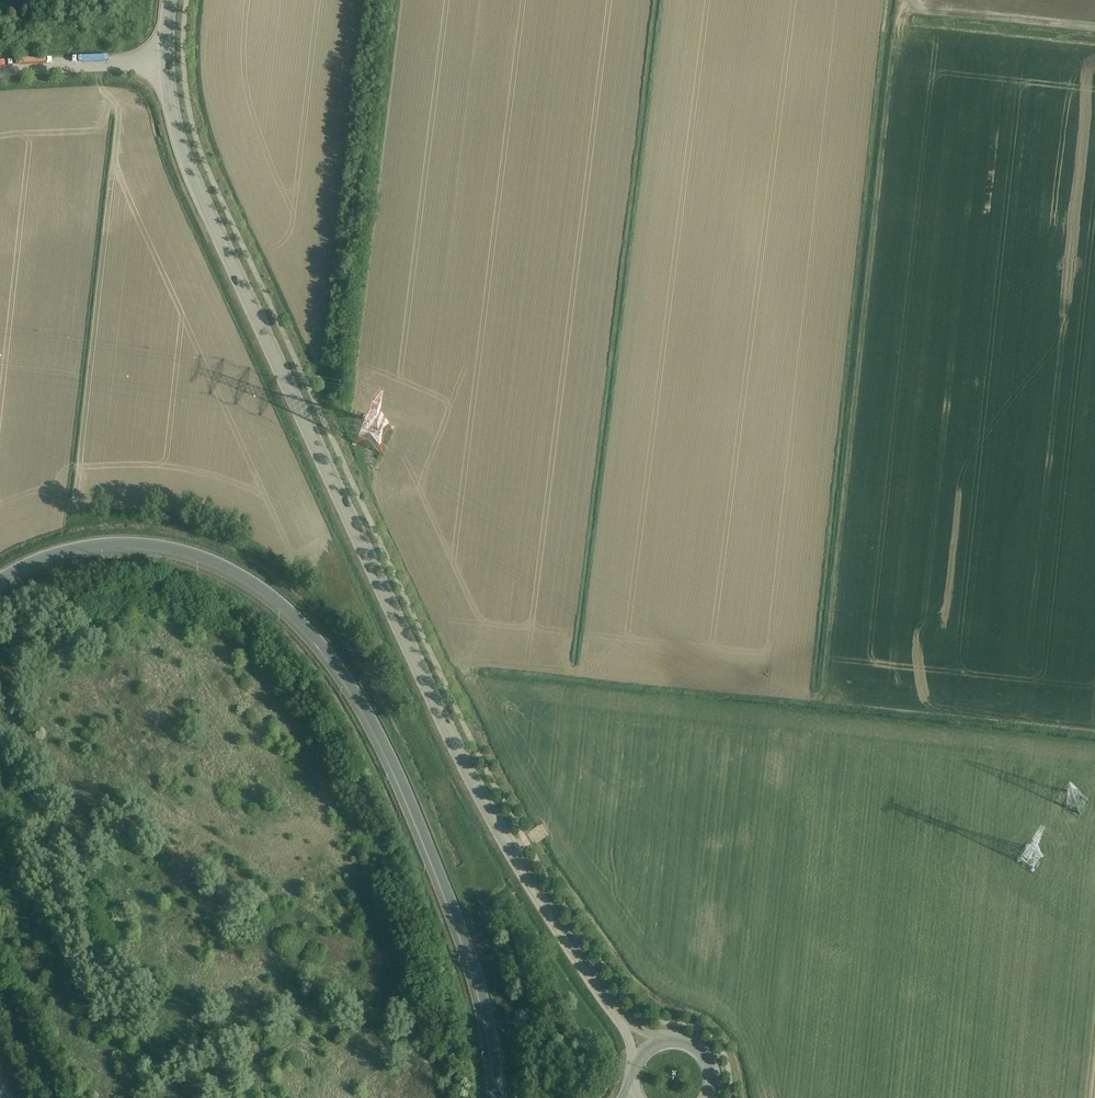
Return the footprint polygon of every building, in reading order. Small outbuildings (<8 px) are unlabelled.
[(370,414),(356,440),(378,451),(391,425),(370,414)]
